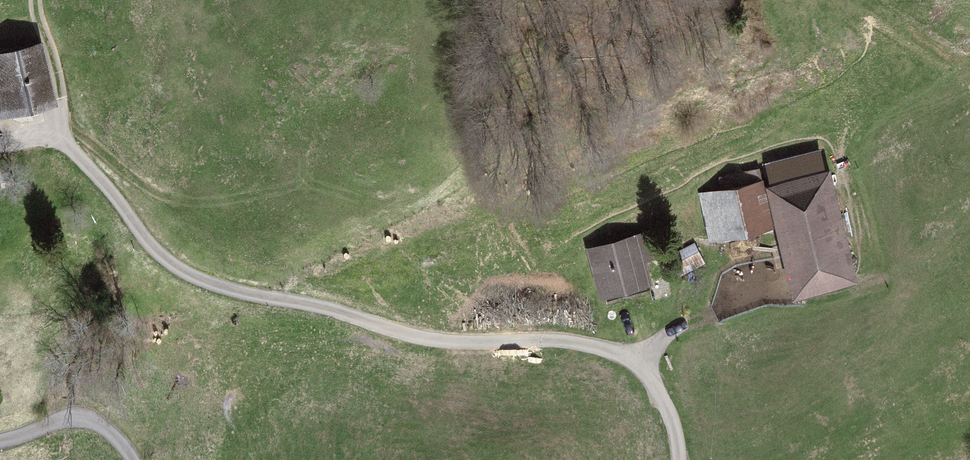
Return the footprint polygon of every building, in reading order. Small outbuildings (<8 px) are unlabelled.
[(0,55),(0,66),(6,91),(9,105),(51,96),(39,46),(0,55)] [(711,238),(771,225),(759,169),(719,178),(722,189),(701,194),(711,238)] [(775,188),(799,286),(848,275),(825,177),(775,188)] [(632,259),(654,254),(648,234),(633,238),(631,232),(621,235),(623,241),(592,250),(603,288),(637,278),(632,259)] [(670,256),(679,274),(703,262),(694,244),(670,256)] [(603,288),(606,299),(641,290),(637,278),(603,288)]
